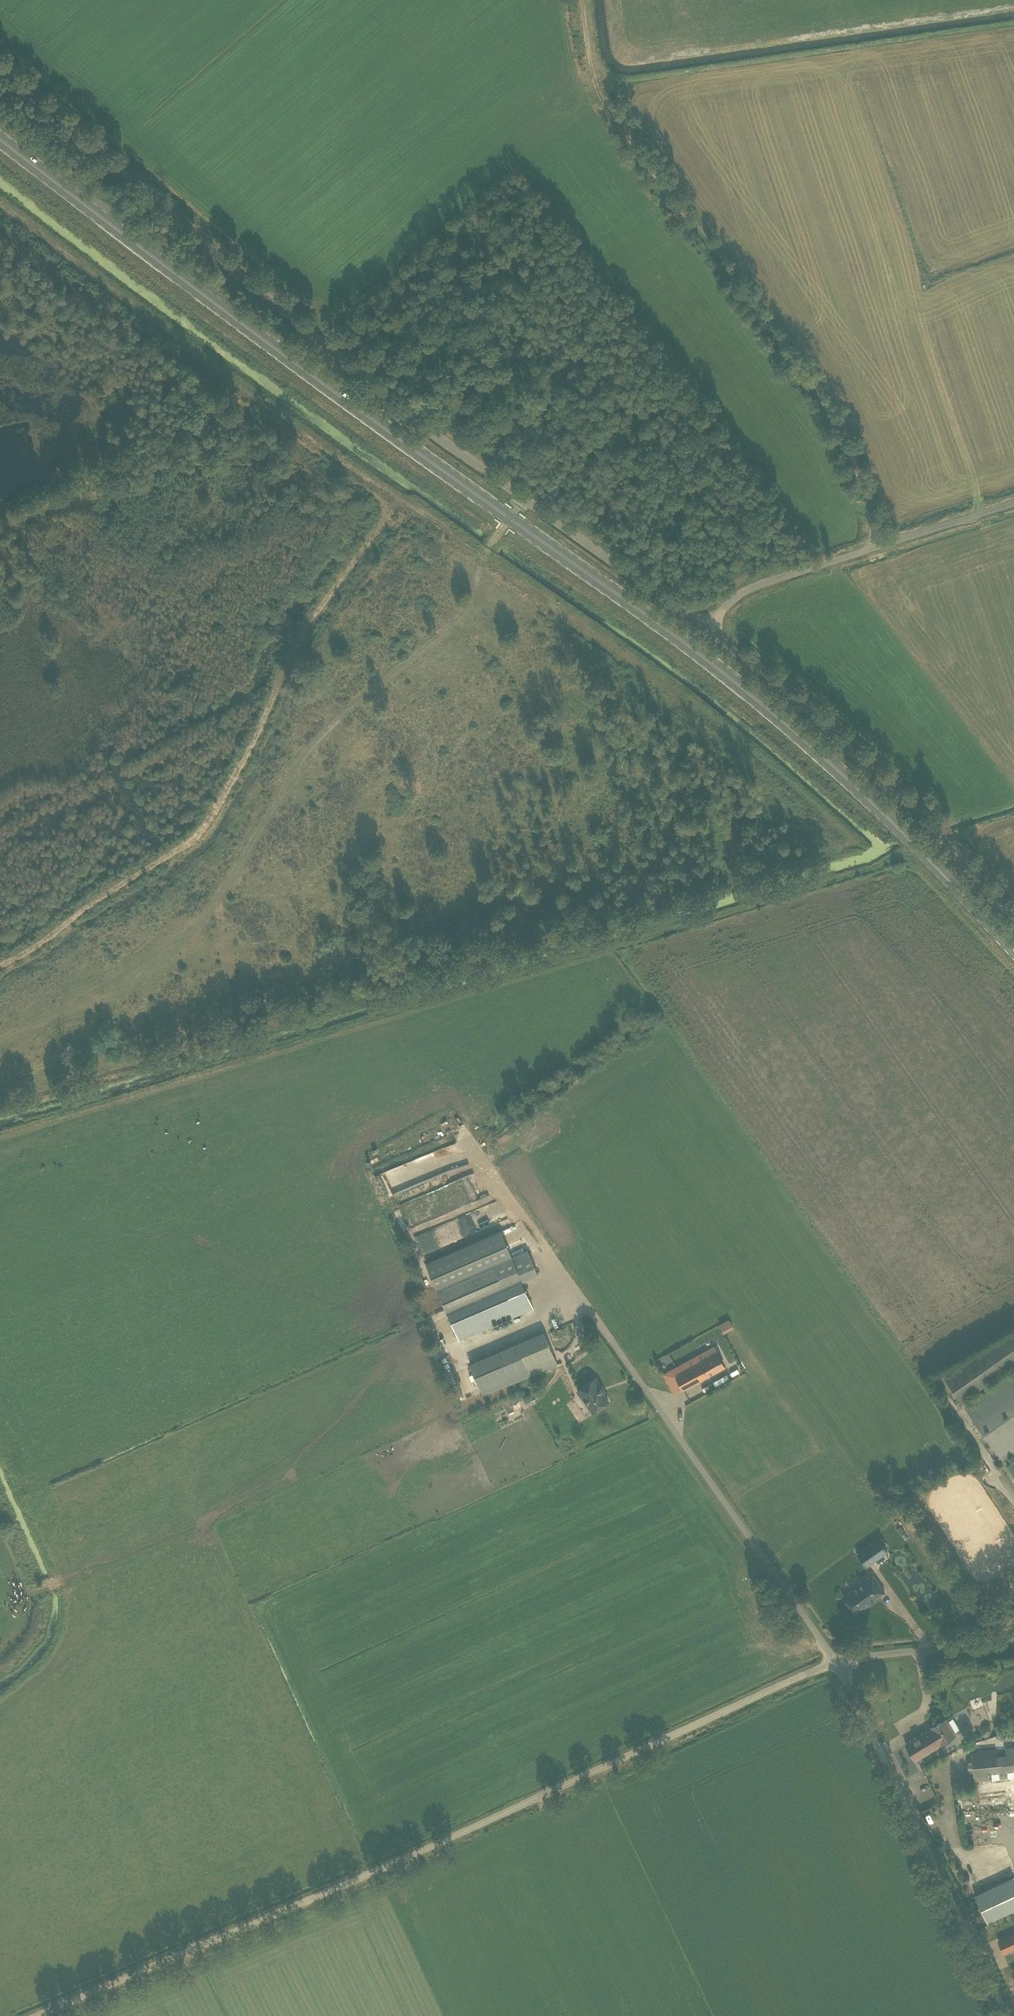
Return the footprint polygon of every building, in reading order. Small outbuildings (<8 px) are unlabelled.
[(469,1203),(471,1208),(484,1204),(482,1198),(469,1203)] [(534,1308),(522,1281),(538,1274),(527,1249),(512,1256),(501,1230),(491,1234),(426,1263),(459,1340),(534,1308)] [(734,1327),(729,1319),(719,1324),(724,1333),(734,1327)] [(1013,1366),(1013,1333),(1012,1330),(945,1378),(962,1402),(1013,1366)] [(471,1365),(483,1395),(558,1363),(545,1333),(471,1365)] [(698,1354),(672,1369),(665,1373),(676,1392),(682,1388),(683,1389),(722,1366),(715,1354),(702,1361),(698,1354)] [(1012,1452),(1013,1451),(1013,1372),(965,1406),(1002,1459),(1012,1452)] [(592,1412),(609,1400),(599,1387),(601,1385),(595,1378),(577,1391),(592,1412)] [(877,1541),(856,1556),(864,1568),(885,1553),(877,1541)] [(870,1603),(885,1592),(873,1575),(845,1597),(855,1611),(869,1602),(870,1603)] [(906,1744),(915,1760),(940,1745),(939,1743),(954,1734),(946,1719),(906,1744)] [(972,1761),(970,1761),(968,1763),(969,1771),(971,1772),(974,1772),(975,1781),(1013,1777),(1013,1747),(982,1751),(982,1750),(979,1750),(979,1751),(972,1752),(972,1761)] [(974,1897),(988,1926),(1013,1915),(1013,1880),(974,1897)]
